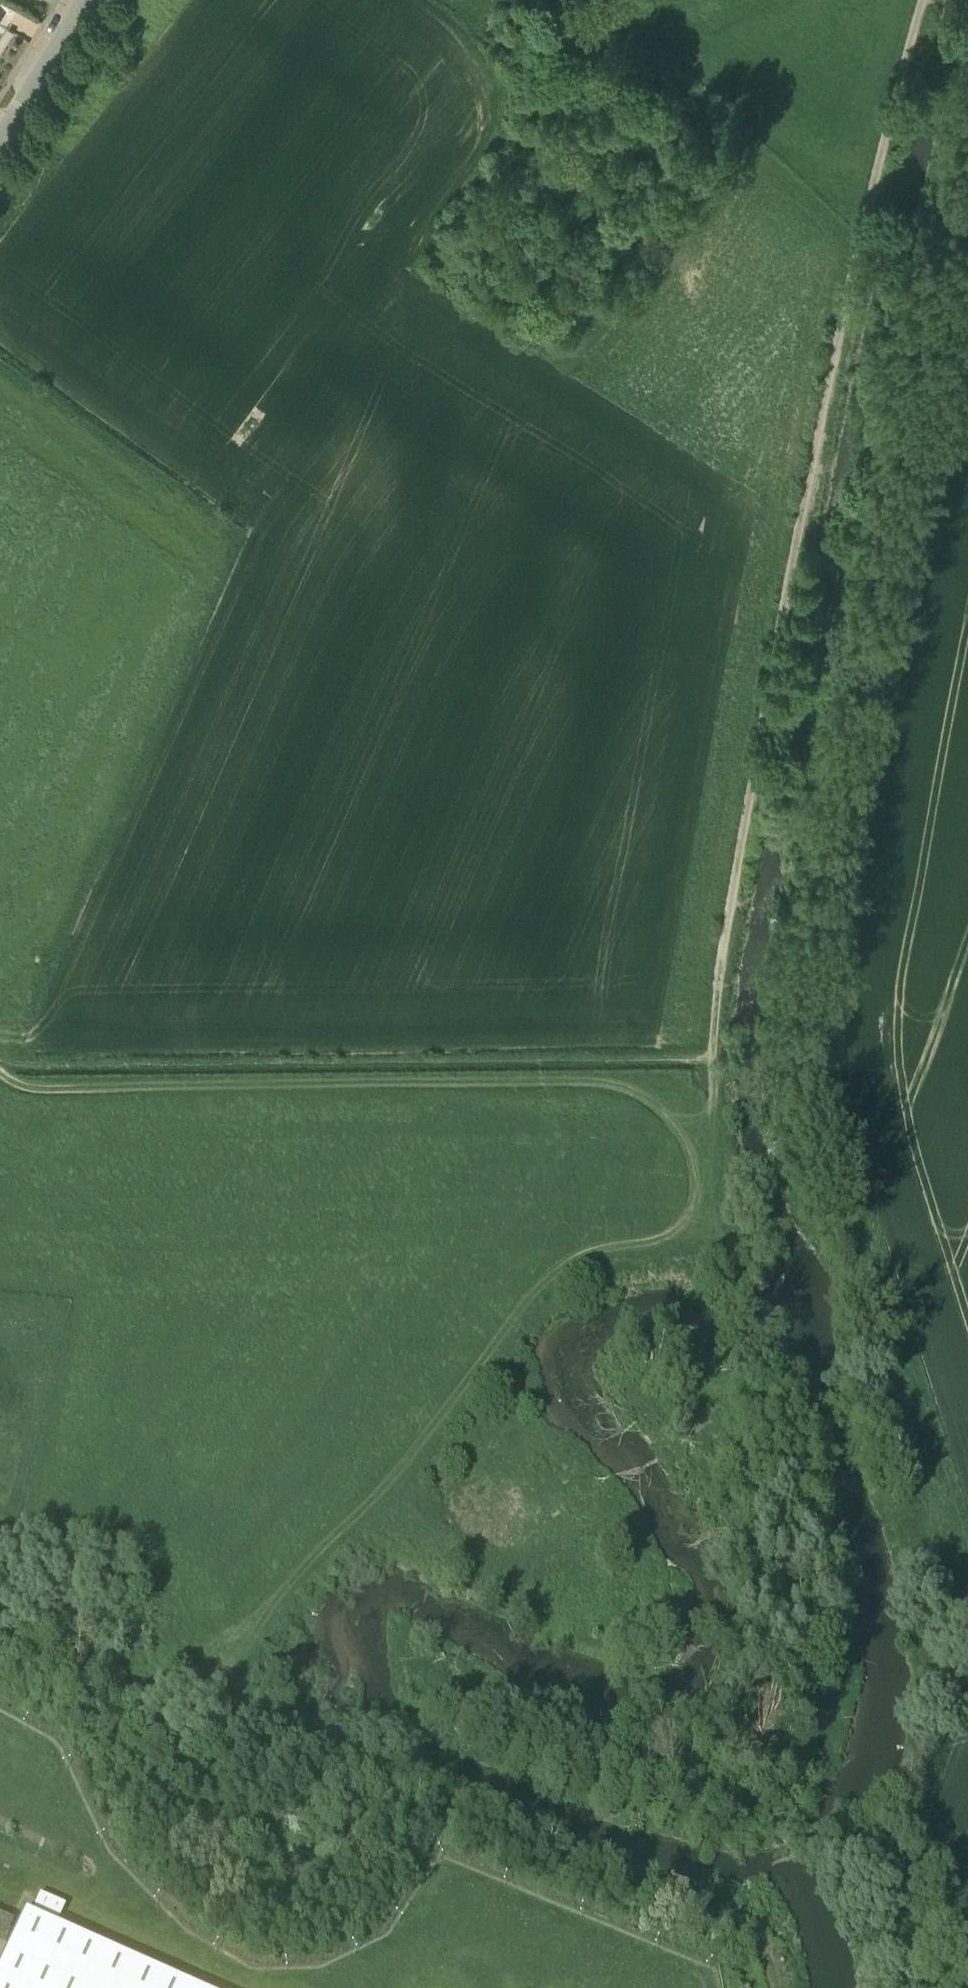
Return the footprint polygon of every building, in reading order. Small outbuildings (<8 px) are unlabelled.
[(56,1927),(66,1907),(39,1895),(38,1898),(36,1902),(30,1915),(25,1913),(19,1924),(0,1967),(0,1987),(193,1987),(56,1927)]
